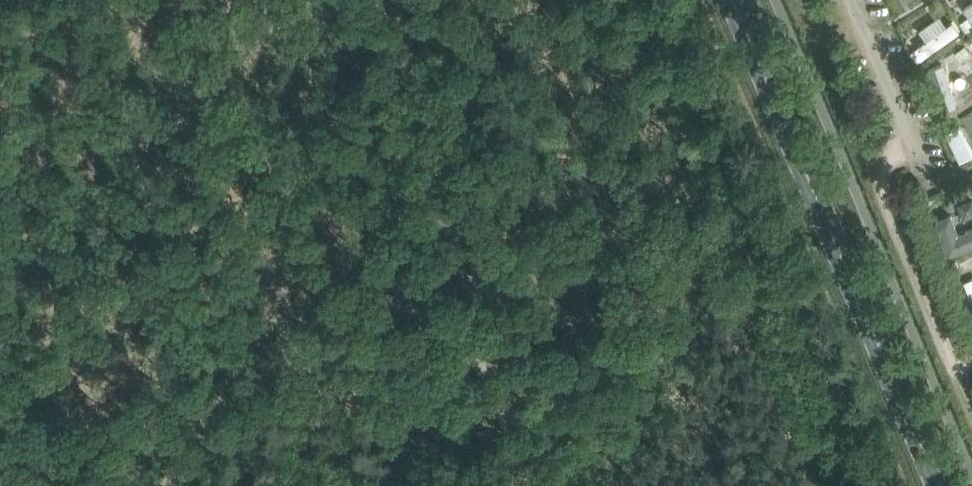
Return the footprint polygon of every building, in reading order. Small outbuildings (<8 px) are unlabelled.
[(883,8),(895,37),(910,31),(898,2),(883,8)] [(931,126),(949,171),(963,165),(945,121),(931,126)] [(949,254),(971,245),(971,227),(959,232),(951,212),(935,219),(949,254)]
